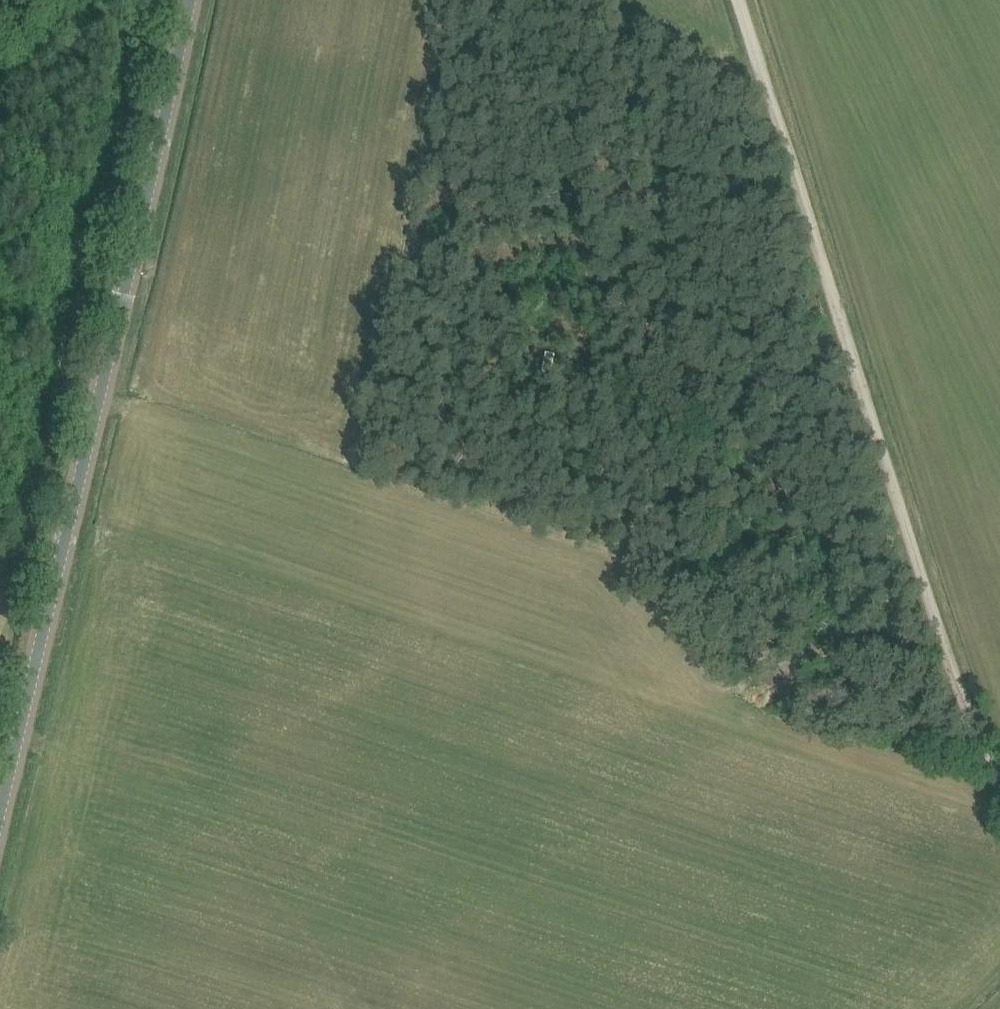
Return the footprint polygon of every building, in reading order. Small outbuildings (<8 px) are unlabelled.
[(554,357),(545,355),(541,376),(541,378),(550,379),(554,357)]
